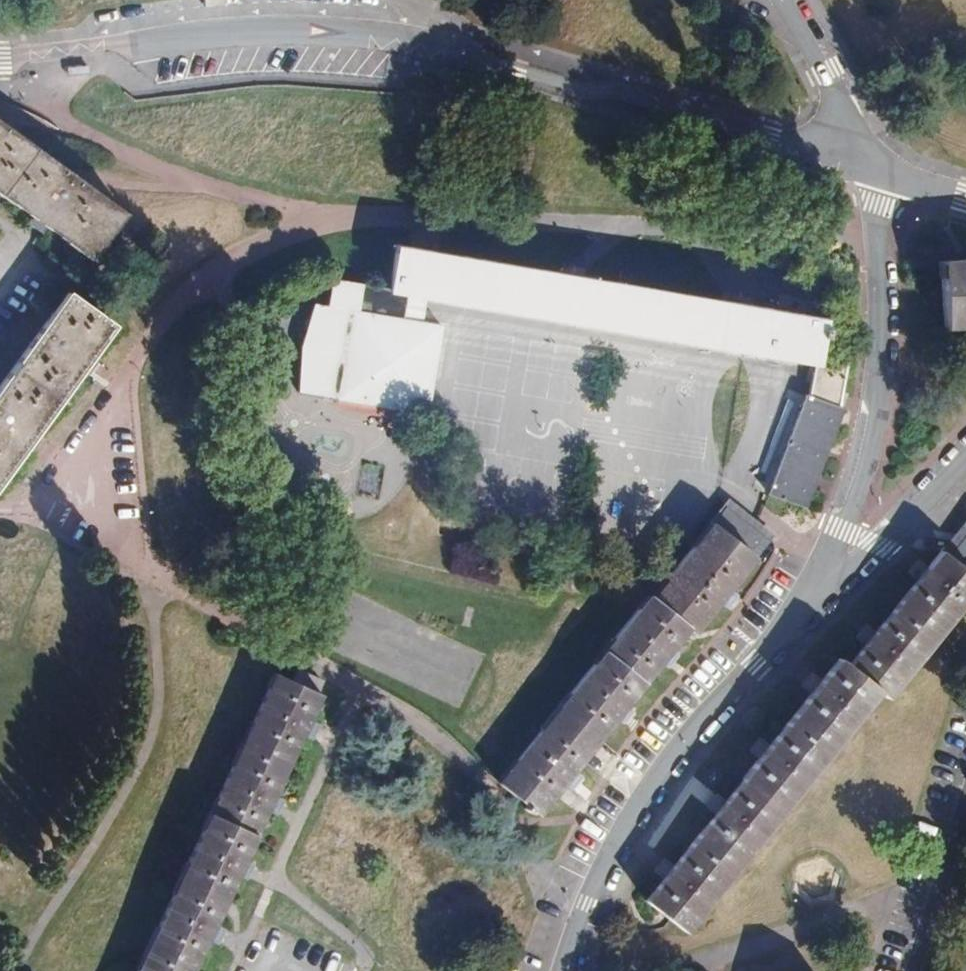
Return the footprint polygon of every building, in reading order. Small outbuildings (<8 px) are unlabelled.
[(0,121),(0,187),(8,193),(40,151),(0,121)] [(136,218),(45,152),(10,200),(39,221),(33,229),(47,239),(52,231),(100,266),(136,218)] [(384,295),(424,300),(809,364),(803,397),(760,485),(794,500),(840,406),(832,402),(842,364),(813,358),(820,317),(393,245),(384,295)] [(941,272),(941,338),(965,337),(965,272),(941,272)] [(307,303),(293,387),(421,411),(439,324),(419,320),(424,300),(384,295),(324,283),(318,304),(307,303)] [(68,296),(62,292),(40,323),(0,379),(0,478),(108,324),(68,296)] [(641,601),(678,626),(681,629),(711,591),(720,579),(743,549),(731,540),(744,522),(719,500),(641,601)] [(757,532),(744,522),(731,540),(743,549),(757,532)] [(817,682),(808,694),(764,747),(754,759),(717,805),(705,819),(664,870),(654,881),(640,899),(678,930),(873,690),(882,697),(965,591),(965,523),(938,557),(934,555),(923,569),(915,578),(870,634),(862,643),(843,667),(835,661),(817,682)] [(907,569),(915,578),(923,569),(915,560),(907,569)] [(729,587),(720,579),(711,591),(719,598),(729,587)] [(678,626),(641,601),(637,598),(532,732),(495,780),(533,811),(556,781),(566,768),(582,747),(609,712),(618,700),(653,656),(663,644),(678,626)] [(854,636),(862,643),(870,634),(862,627),(854,636)] [(663,644),(653,656),(664,665),(673,651),(663,644)] [(198,935),(205,920),(229,868),(236,855),(262,801),(268,788),(300,725),(305,712),(314,694),(276,674),(132,970),(180,970),(198,935)] [(808,694),(817,682),(808,675),(799,686),(808,694)] [(618,700),(609,712),(620,721),(629,708),(618,700)] [(318,718),(305,712),(300,725),(312,731),(318,718)] [(754,759),(764,747),(756,742),(747,753),(754,759)] [(575,775),(566,768),(556,781),(565,788),(575,775)] [(283,795),(268,788),(262,801),(277,807),(283,795)] [(705,819),(717,805),(710,799),(699,813),(705,819)] [(236,855),(229,868),(243,874),(249,861),(236,855)] [(654,881),(664,870),(657,864),(648,877),(654,881)] [(205,920),(198,935),(211,941),(218,927),(205,920)]
